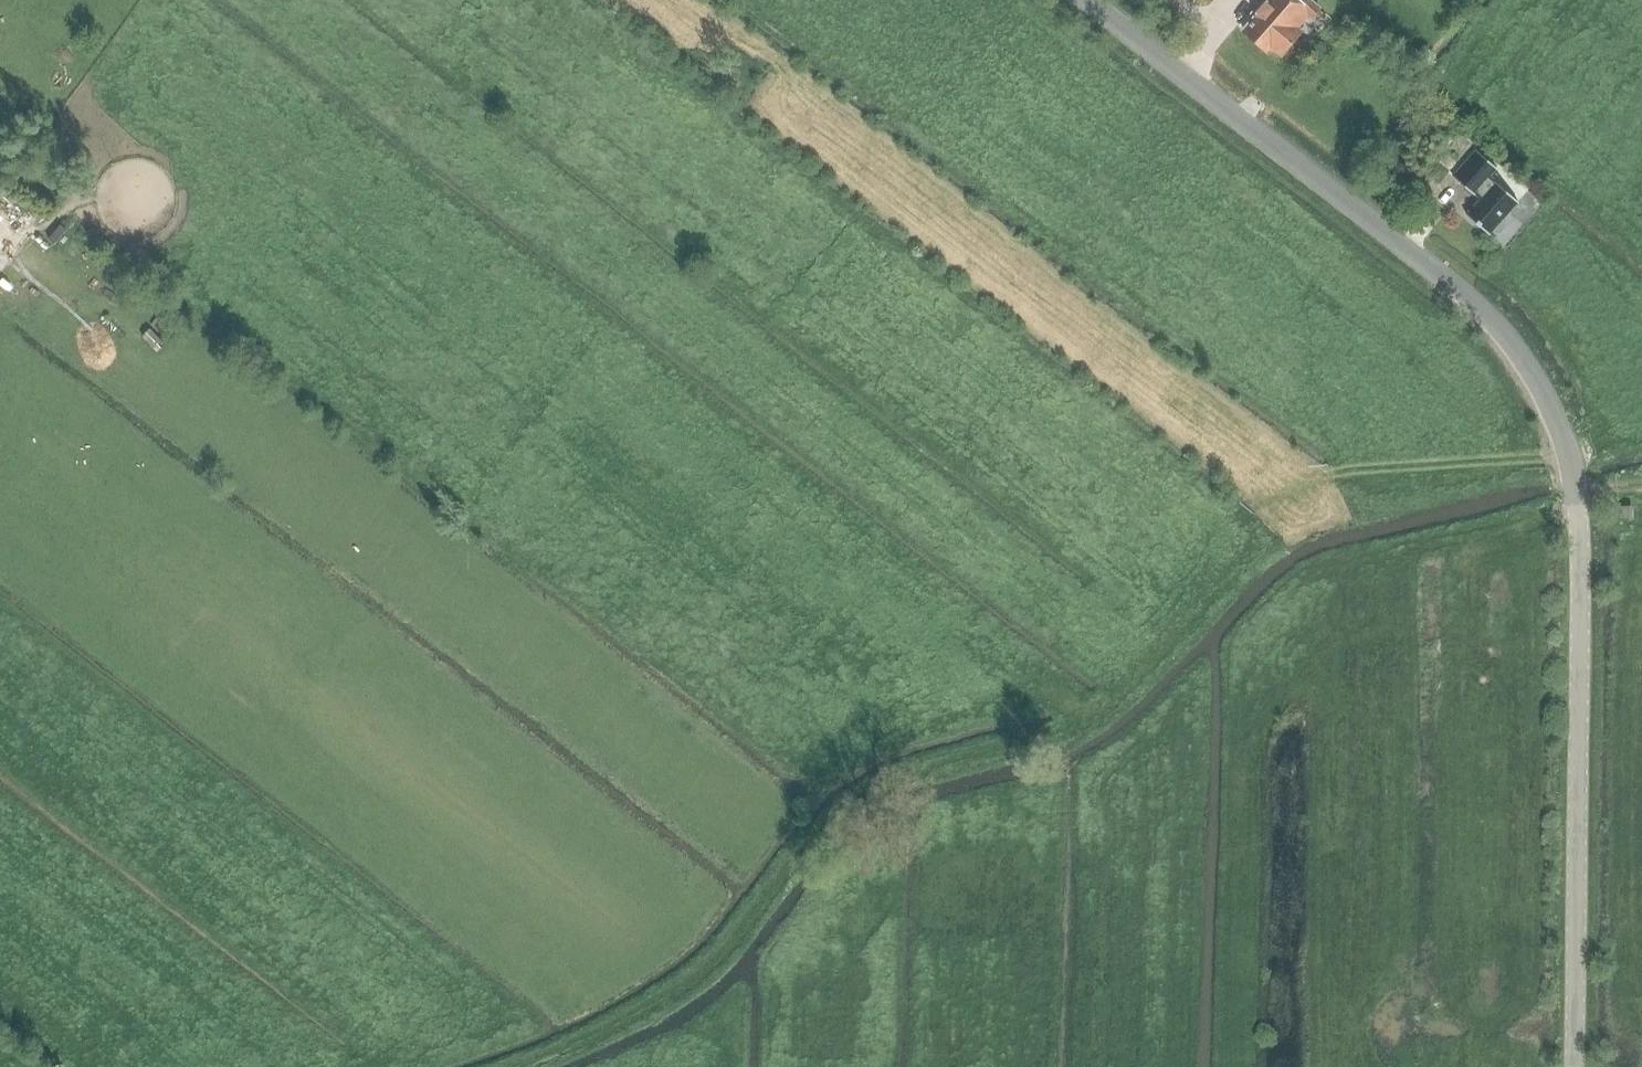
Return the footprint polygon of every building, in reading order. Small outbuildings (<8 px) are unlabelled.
[(1313,0),(1266,0),(1254,14),(1258,17),(1245,31),(1268,50),(1272,46),(1283,55),(1304,30),(1300,26),(1310,14),(1313,17),(1322,7),(1313,0)] [(1490,233),(1493,230),(1497,233),(1502,232),(1507,226),(1507,221),(1504,218),(1519,200),(1490,175),(1498,166),(1477,149),(1454,175),(1475,193),(1476,192),(1482,197),(1468,214),(1490,233)]
